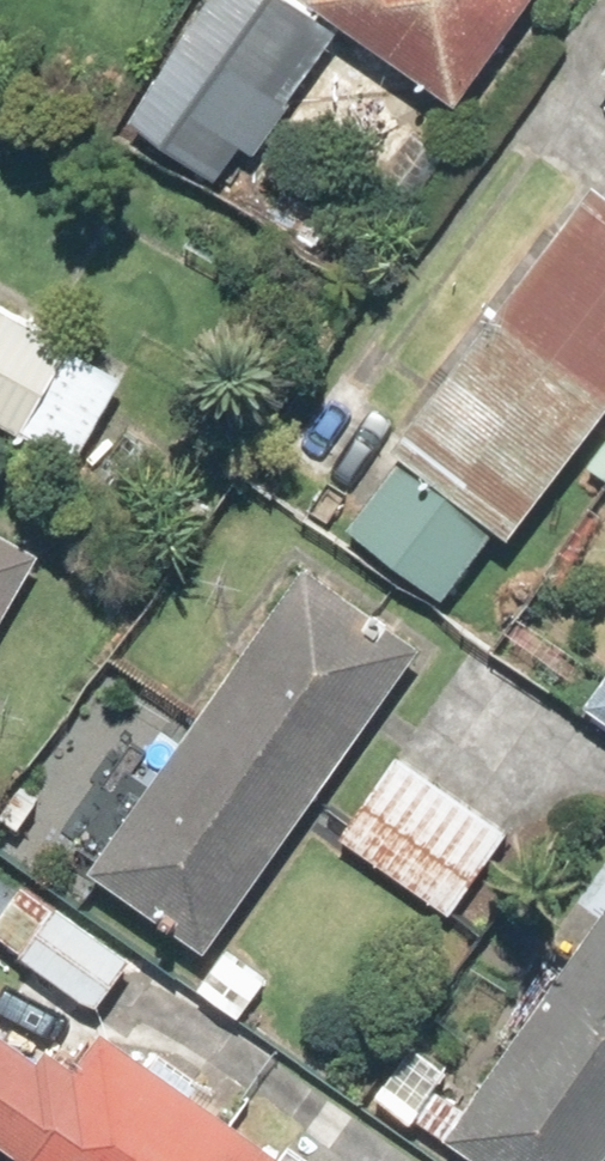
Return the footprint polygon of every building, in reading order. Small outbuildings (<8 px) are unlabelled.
[(308,23),(276,0),(208,0),(122,120),(198,174),(226,134),(252,153),(287,104),(262,86),(308,23)] [(451,104),(524,0),(304,0),(451,104)] [(595,76),(604,83),(604,62),(595,76)] [(487,534),(499,543),(604,399),(604,205),(600,201),(583,188),(384,458),(393,465),(343,532),(437,602),(487,534)] [(69,464),(117,373),(0,311),(0,427),(69,464)] [(37,555),(0,534),(0,620),(37,555)] [(416,640),(293,558),(88,867),(211,949),(416,640)] [(582,709),(604,725),(604,676),(582,709)] [(395,755),(339,840),(445,911),(502,825),(395,755)] [(0,911),(0,943),(91,1008),(127,958),(21,881),(0,911)] [(462,1105),(436,1087),(413,1120),(471,1160),(598,1160),(604,1150),(604,902),(462,1105)] [(12,1160),(278,1160),(97,1030),(75,1060),(45,1039),(29,1061),(0,1040),(0,1152),(12,1160)] [(446,1068),(412,1041),(369,1094),(403,1122),(446,1068)]
